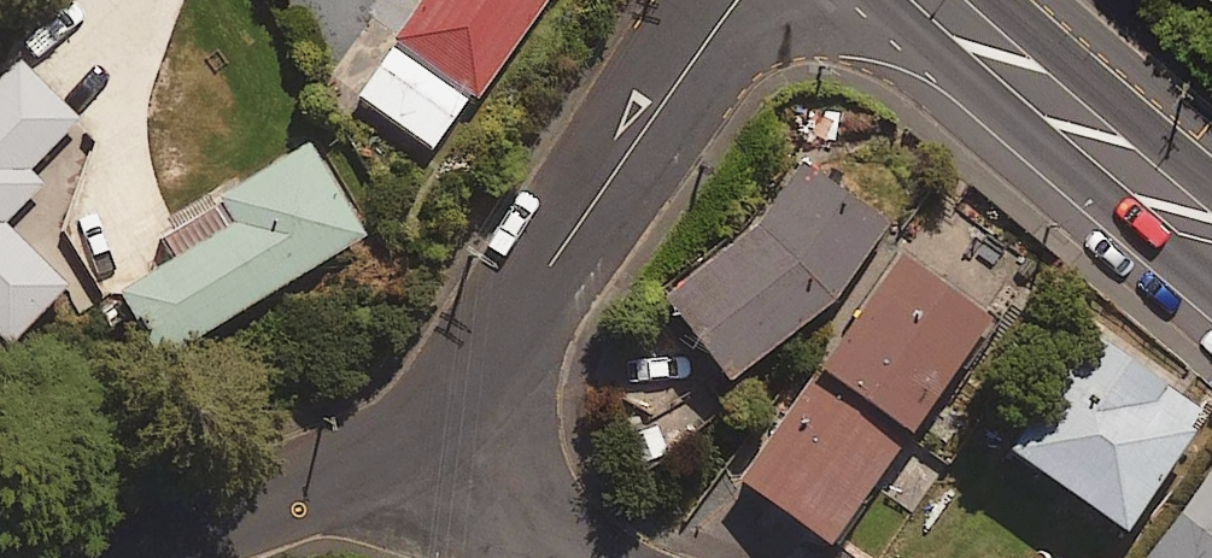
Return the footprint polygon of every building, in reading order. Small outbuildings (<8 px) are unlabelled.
[(348,88),(427,146),(534,0),(412,0),(348,88)] [(0,39),(0,338),(64,280),(5,215),(39,184),(19,162),(70,116),(0,39)] [(356,234),(307,141),(208,194),(220,216),(112,274),(150,344),(356,234)] [(810,299),(877,222),(795,156),(733,224),(653,291),(721,373),(810,299)] [(809,364),(898,430),(982,316),(893,251),(809,364)] [(1196,405),(1081,322),(997,437),(1112,521),(1196,405)] [(898,430),(809,364),(730,472),(819,537),(898,430)] [(1205,465),(1137,551),(1146,557),(1211,557),(1211,470),(1205,465)]
